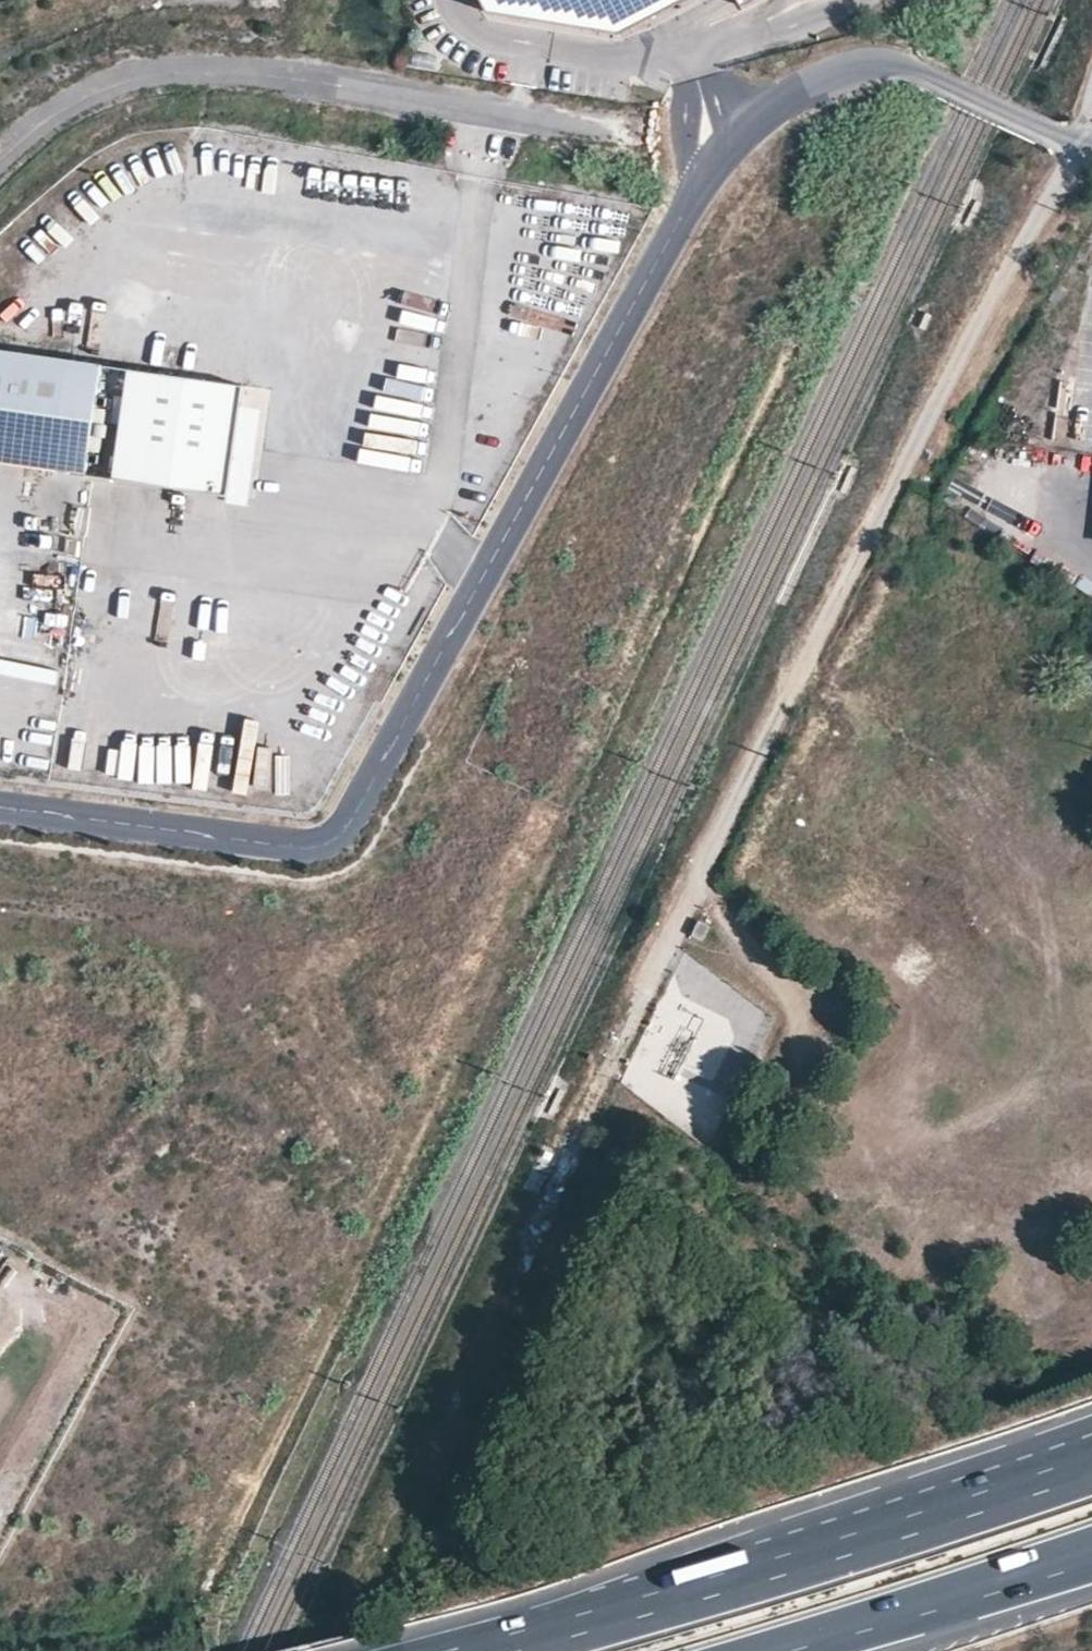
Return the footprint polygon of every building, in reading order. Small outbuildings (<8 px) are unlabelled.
[(487,11),(618,32),(681,0),(481,0),(487,11)] [(239,386),(0,353),(0,462),(86,473),(225,492),(239,386)]
